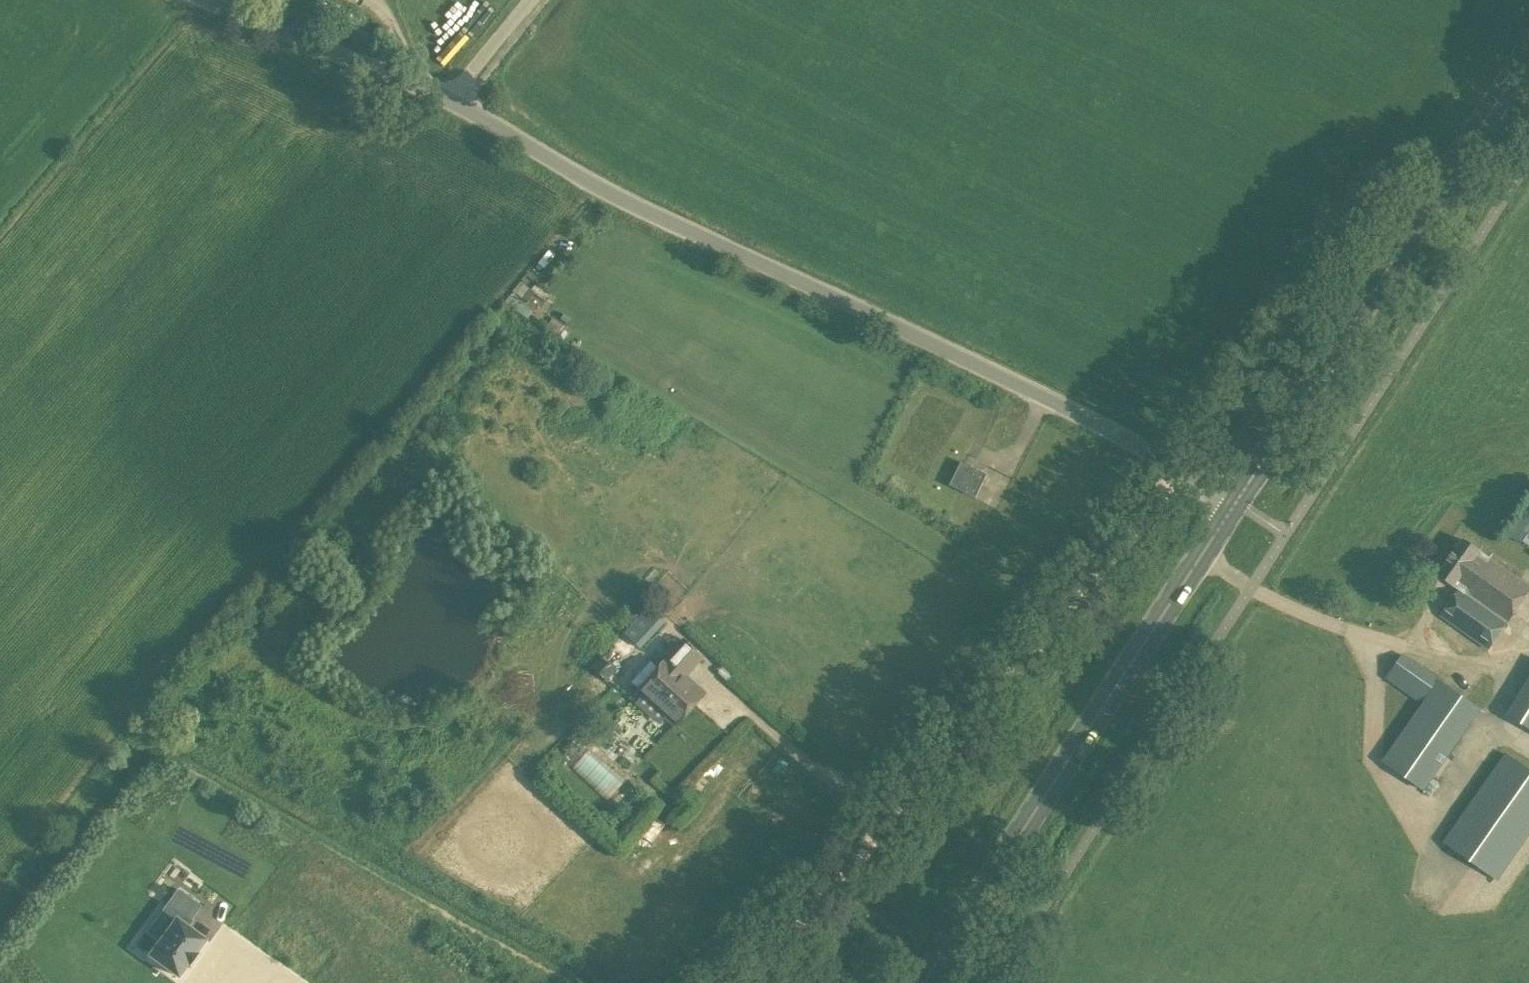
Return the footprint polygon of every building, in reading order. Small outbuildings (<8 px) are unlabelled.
[(513,291),(528,303),(534,294),(519,283),(513,291)] [(532,312),(508,294),(503,301),(527,319),(532,312)] [(569,330),(560,324),(552,318),(545,327),(563,340),(569,330)] [(951,485),(976,498),(987,476),(961,462),(951,485)] [(1505,533),(1520,544),(1523,541),(1528,545),(1528,495),(1505,533)] [(1528,591),(1528,586),(1465,542),(1441,576),(1461,590),(1442,617),(1489,650),(1528,591)] [(622,633),(634,644),(652,626),(640,614),(622,633)] [(649,660),(630,682),(638,689),(636,691),(675,725),(694,704),(703,693),(684,676),(692,668),(702,657),(682,639),(662,662),(657,667),(649,660)] [(606,679),(614,663),(598,655),(590,671),(606,679)] [(1422,704),(1438,680),(1403,656),(1387,679),(1422,704)] [(1507,715),(1528,729),(1528,679),(1507,715)] [(1424,790),(1480,709),(1441,682),(1385,763),(1424,790)] [(570,741),(562,749),(568,755),(572,755),(578,748),(570,741)] [(606,798),(624,778),(589,746),(571,766),(606,798)] [(1528,837),(1528,769),(1507,754),(1446,843),(1499,880),(1528,837)] [(605,828),(615,838),(623,830),(613,820),(605,828)] [(194,953),(204,939),(187,927),(192,920),(191,919),(200,906),(177,889),(167,904),(179,913),(149,955),(177,976),(187,963),(188,964),(195,954),(194,953)]
